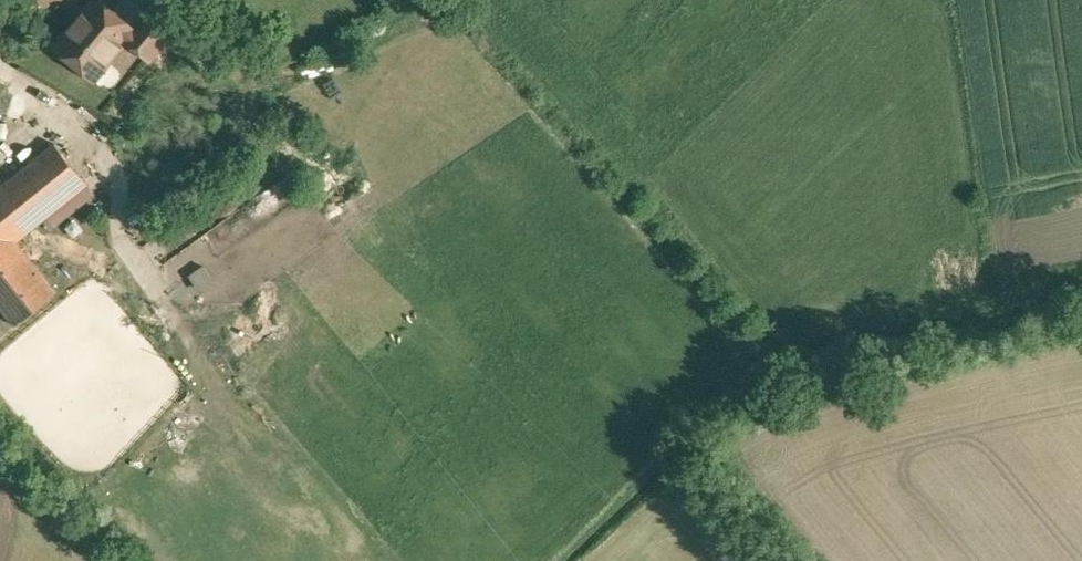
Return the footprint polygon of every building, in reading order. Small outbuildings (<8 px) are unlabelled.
[(58,46),(74,59),(74,66),(84,74),(90,73),(91,74),(103,60),(107,63),(128,38),(135,30),(133,28),(99,0),(96,0),(58,46)] [(154,3),(133,28),(135,30),(128,38),(152,58),(180,24),(154,3)] [(0,191),(0,305),(16,325),(57,292),(16,241),(88,183),(55,143),(15,177),(16,179),(0,191)]
